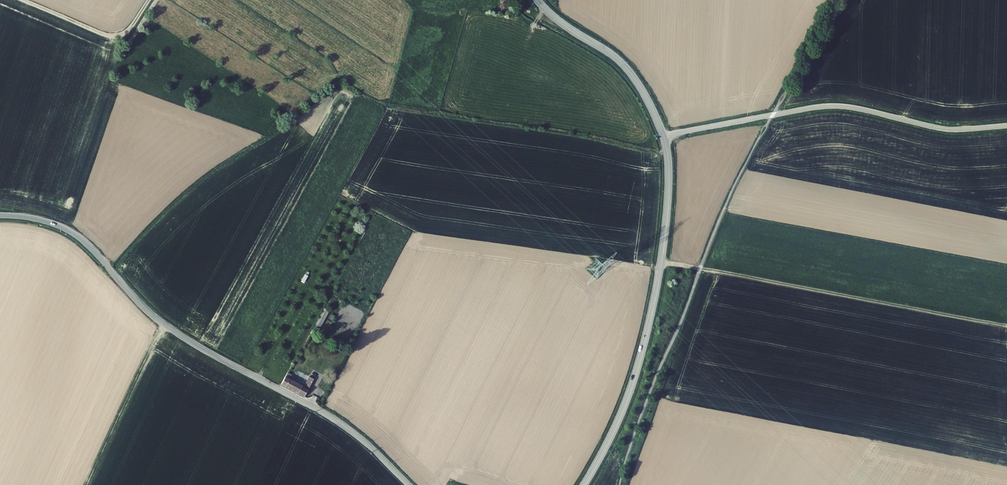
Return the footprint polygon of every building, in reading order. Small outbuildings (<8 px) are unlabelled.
[(315,326),(322,328),(329,310),(323,307),(315,326)] [(293,376),(287,373),(281,385),(305,397),(315,379),(309,376),(303,387),(290,380),(293,376)]
